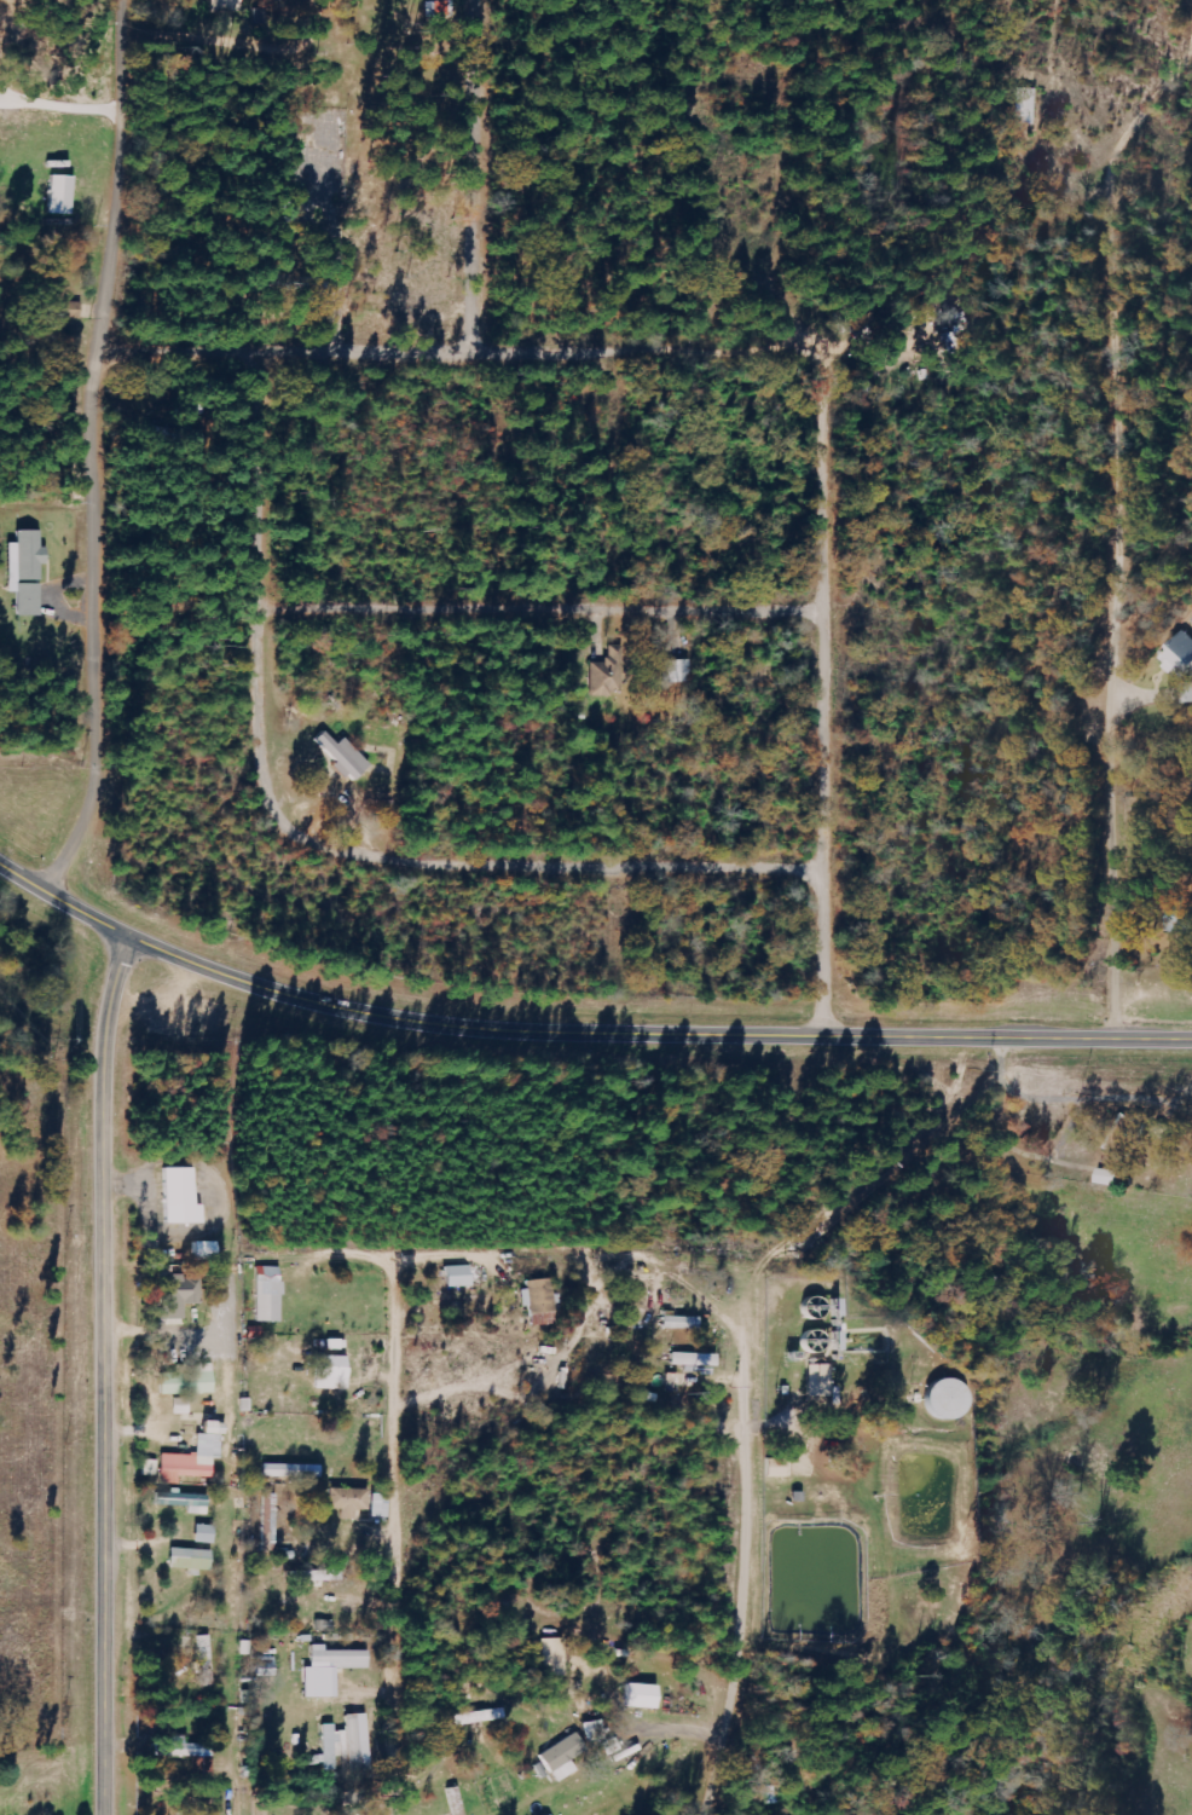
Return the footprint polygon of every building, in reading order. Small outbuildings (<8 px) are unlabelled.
[(211,12),(240,12),(240,0),(211,0),(211,12)] [(426,19),(455,18),(454,1),(426,2),(426,19)] [(1014,125),(1033,126),(1034,90),(1015,89),(1014,125)] [(73,177),(50,176),(49,215),(72,215),(73,177)] [(41,617),(41,548),(39,548),(39,531),(16,531),(16,544),(6,544),(6,564),(16,565),(16,617),(41,617)] [(1183,681),(1191,671),(1191,636),(1185,630),(1158,659),(1183,681)] [(693,682),(692,660),(670,662),(671,684),(693,682)] [(590,661),(589,697),(614,698),(616,662),(590,661)] [(336,745),(324,731),(314,741),(353,782),(369,766),(343,739),(336,745)] [(193,1169),(161,1170),(162,1225),(202,1225),(202,1206),(194,1206),(193,1169)] [(1120,1187),(1121,1172),(1099,1169),(1098,1184),(1120,1187)] [(217,1262),(217,1243),(192,1244),(193,1262),(217,1262)] [(447,1268),(448,1289),(471,1288),(471,1266),(447,1268)] [(279,1324),(281,1268),(264,1268),(264,1276),(256,1276),(255,1323),(279,1324)] [(198,1306),(197,1279),(159,1280),(160,1321),(183,1321),(182,1307),(198,1306)] [(557,1326),(556,1296),(553,1296),(552,1280),(523,1282),(524,1308),(530,1307),(531,1327),(557,1326)] [(662,1329),(698,1330),(698,1318),(662,1318),(662,1329)] [(716,1355),(671,1354),(671,1366),(683,1367),(683,1373),(715,1374),(716,1355)] [(346,1391),(347,1358),(316,1357),(315,1390),(346,1391)] [(211,1365),(194,1365),(194,1374),(160,1375),(160,1396),(211,1394),(211,1365)] [(831,1367),(810,1366),(809,1398),(830,1399),(831,1367)] [(965,1419),(964,1382),(928,1382),(928,1420),(965,1419)] [(161,1454),(160,1485),(178,1485),(178,1478),(212,1479),(212,1459),(222,1460),(223,1424),(198,1424),(197,1456),(161,1454)] [(321,1467),(263,1465),(263,1478),(321,1479),(321,1467)] [(328,1510),(340,1511),(340,1521),(354,1521),(354,1511),(367,1511),(368,1491),(328,1489),(328,1510)] [(156,1506),(207,1508),(208,1495),(170,1493),(170,1494),(157,1493),(156,1506)] [(387,1519),(388,1496),(371,1495),(370,1518),(387,1519)] [(213,1545),(214,1527),(195,1526),(195,1544),(213,1545)] [(168,1570),(209,1571),(210,1551),(169,1550),(168,1570)] [(340,1571),(305,1572),(305,1583),(341,1582),(340,1571)] [(199,1636),(201,1686),(212,1686),(210,1636),(199,1636)] [(563,1638),(541,1639),(542,1677),(565,1676),(563,1638)] [(368,1652),(324,1651),(324,1646),(311,1645),(310,1664),(332,1664),(332,1669),(368,1670),(368,1652)] [(319,1704),(337,1704),(337,1681),(319,1681),(319,1704)] [(656,1685),(626,1684),(625,1708),(655,1709),(656,1685)] [(359,1770),(358,1715),(345,1716),(346,1732),(334,1732),(334,1724),(321,1724),(322,1756),(308,1757),(308,1768),(322,1768),(322,1771),(335,1771),(334,1744),(341,1744),(341,1770),(359,1770)] [(575,1772),(569,1761),(586,1750),(576,1732),(538,1755),(555,1784),(575,1772)] [(171,1745),(153,1744),(153,1756),(212,1757),(212,1746),(184,1746),(184,1737),(171,1736),(171,1745)]
